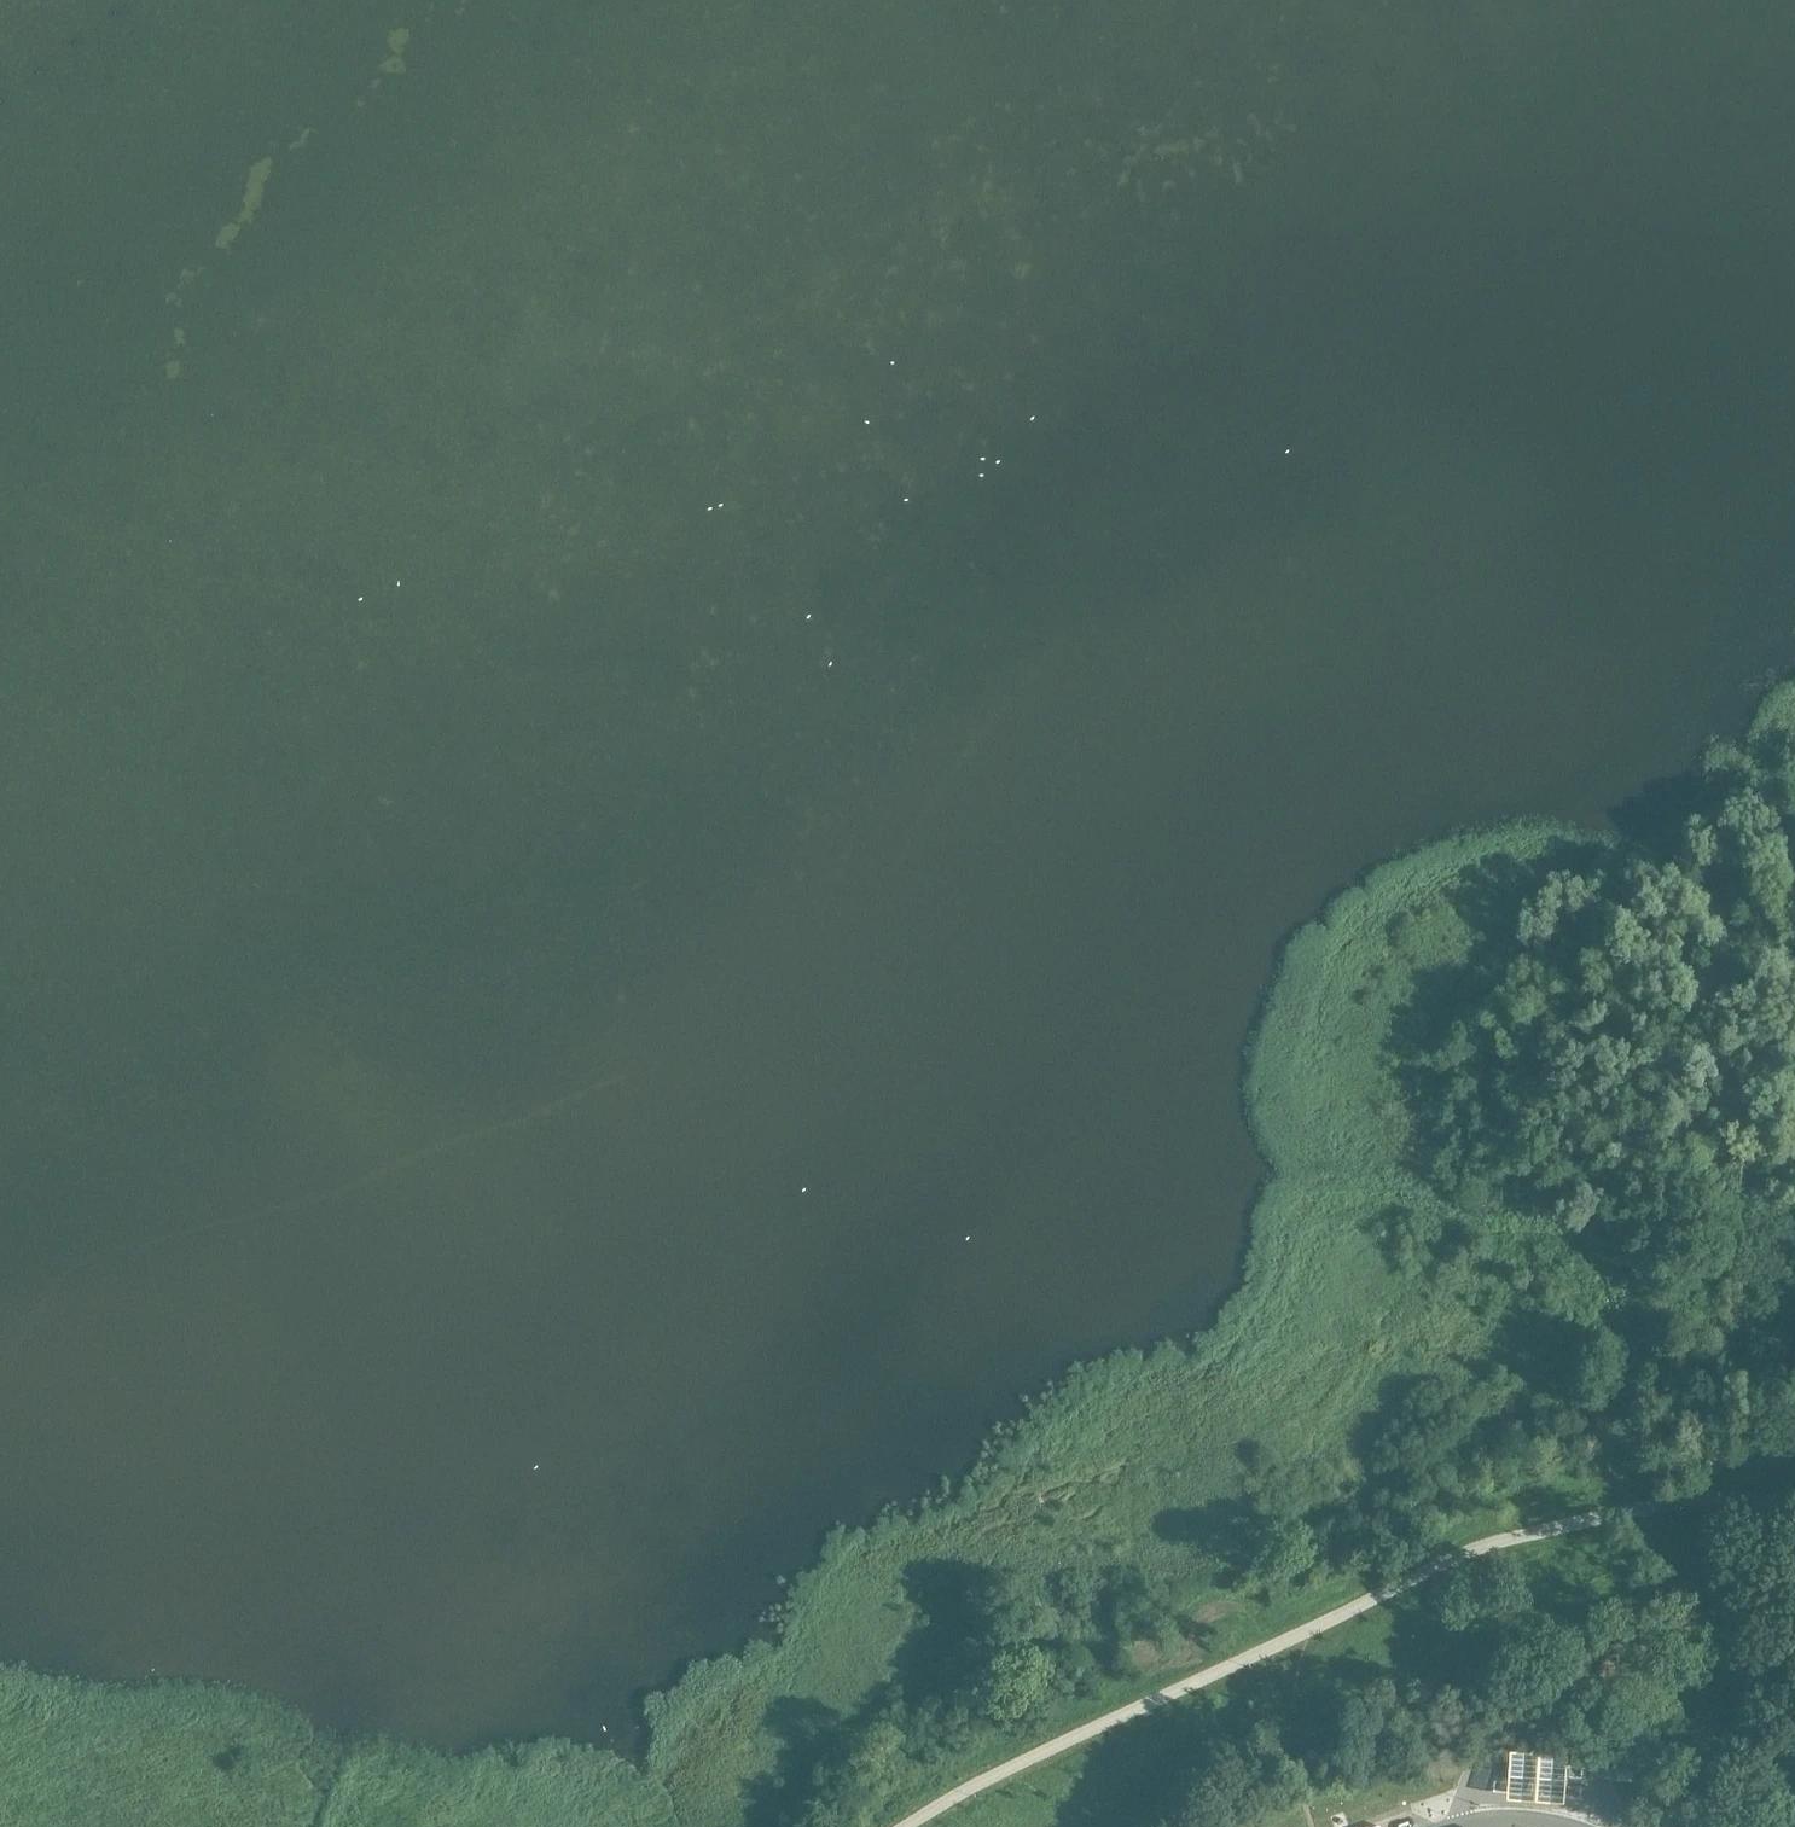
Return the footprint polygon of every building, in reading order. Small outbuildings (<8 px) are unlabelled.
[(1510,1752),(1508,1800),(1566,1803),(1568,1755),(1510,1752)]
